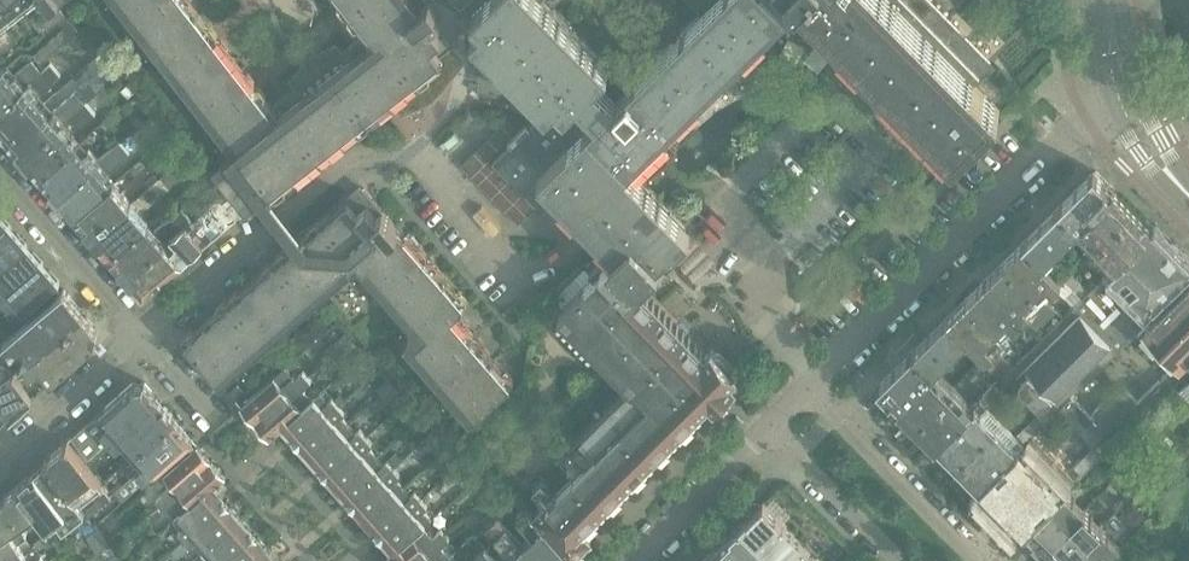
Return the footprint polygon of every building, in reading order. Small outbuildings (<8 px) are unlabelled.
[(34,0),(0,0),(0,26),(34,0)] [(229,145),(235,140),(240,136),(271,112),(269,108),(184,0),(116,0),(229,145)] [(214,166),(219,172),(231,188),(247,209),(369,113),(388,98),(391,96),(391,95),(403,110),(404,110),(432,97),(452,72),(440,57),(456,44),(447,32),(471,13),(463,5),(461,6),(458,9),(440,0),(432,0),(429,3),(427,0),(348,0),(370,28),(373,32),(343,56),(337,48),(312,59),(295,80),(296,80),(302,88),(271,112),(240,136),(235,140),(229,145),(233,151),(214,166)] [(461,6),(463,5),(471,13),(482,24),(472,34),(545,109),(530,125),(527,122),(508,141),(511,144),(493,161),(503,171),(529,197),(536,204),(537,203),(554,221),(570,206),(615,252),(612,255),(603,263),(600,260),(590,270),(595,275),(559,310),(570,321),(634,385),(583,435),(559,459),(574,474),(554,493),(534,512),(572,555),(573,554),(573,555),(592,536),(590,534),(582,525),(603,504),(605,503),(610,497),(614,498),(623,489),(623,485),(634,474),(638,474),(647,465),(647,461),(658,450),(662,450),(672,441),(672,437),(682,426),(686,426),(696,417),(696,413),(707,402),(710,399),(714,403),(713,404),(715,405),(718,402),(717,402),(733,386),(734,387),(737,384),(735,382),(734,383),(730,379),(734,375),(736,373),(733,370),(733,366),(720,353),(716,353),(713,350),(711,351),(710,352),(706,356),(702,352),(703,351),(702,349),(699,351),(695,347),(697,345),(696,343),(694,344),(690,340),(692,339),(690,337),(689,338),(684,334),(686,333),(684,331),(683,332),(678,328),(680,327),(678,325),(677,326),(673,322),(674,321),(672,319),(671,320),(667,316),(668,315),(666,313),(665,314),(661,310),(662,308),(660,307),(659,308),(655,304),(656,302),(654,301),(653,302),(649,298),(650,296),(648,295),(647,296),(643,292),(644,290),(642,289),(641,290),(637,286),(638,284),(639,283),(640,282),(642,281),(661,261),(659,259),(667,251),(668,250),(670,252),(672,250),(687,235),(690,233),(626,169),(627,168),(629,166),(789,9),(807,27),(815,19),(869,73),(859,83),(924,150),(934,140),(945,151),(951,145),(955,150),(996,110),(1001,105),(979,82),(997,64),(933,0),(718,0),(628,88),(541,0),(455,0),(461,6)] [(42,20),(49,28),(58,20),(63,25),(34,51),(43,61),(78,31),(57,7),(42,20)] [(41,72),(32,61),(12,78),(5,70),(0,75),(0,108),(41,72)] [(6,137),(43,105),(35,97),(60,75),(51,63),(41,72),(0,108),(0,130),(6,137)] [(23,156),(85,102),(98,91),(91,82),(85,87),(83,85),(50,114),(43,105),(6,137),(23,156)] [(23,156),(40,176),(77,144),(70,135),(95,113),(85,102),(23,156)] [(40,176),(58,196),(120,141),(110,131),(85,152),(77,144),(40,176)] [(120,141),(58,196),(75,216),(112,184),(103,174),(128,151),(120,141)] [(114,183),(112,184),(75,216),(93,235),(158,180),(148,168),(121,192),(114,183)] [(1059,204),(1077,222),(1113,188),(1097,171),(1094,169),(1059,204)] [(158,180),(93,235),(109,254),(148,222),(141,215),(168,191),(158,180)] [(288,254),(187,342),(216,376),(221,383),(222,382),(354,267),(362,267),(412,325),(411,338),(404,343),(471,420),(477,415),(478,415),(512,385),(511,384),(452,316),(456,313),(465,305),(404,235),(364,188),(349,201),(348,202),(288,254)] [(1076,226),(1094,245),(1133,208),(1113,188),(1077,222),(1074,225),(1076,226)] [(247,209),(232,189),(207,208),(223,228),(247,209)] [(1077,222),(1059,204),(1023,239),(1026,241),(1044,258),(1076,226),(1074,225),(1077,222)] [(109,254),(126,273),(185,224),(192,218),(182,206),(155,230),(148,222),(109,254)] [(207,208),(187,226),(204,246),(223,228),(207,208)] [(1094,245),(1114,265),(1152,228),(1133,208),(1094,245)] [(10,225),(0,213),(0,234),(10,225)] [(185,224),(126,273),(145,295),(204,246),(187,226),(185,224)] [(0,234),(0,269),(28,245),(10,225),(0,234)] [(1113,270),(1002,378),(1020,397),(1026,403),(1037,414),(1046,423),(1058,410),(1072,397),(1139,331),(1155,314),(1162,308),(1153,298),(1156,295),(1188,264),(1181,257),(1169,246),(1152,228),(1114,265),(1116,267),(1113,270)] [(1023,239),(1004,257),(1045,299),(1057,288),(1066,297),(1074,289),(1044,258),(1026,241),(1023,239)] [(0,269),(0,287),(8,295),(44,263),(28,245),(0,269)] [(986,276),(1026,318),(1038,329),(1056,311),(1045,299),(1004,257),(986,276)] [(44,263),(8,295),(25,315),(61,283),(44,263)] [(986,276),(966,295),(1007,336),(1026,318),(986,276)] [(1058,410),(1093,446),(1102,455),(1188,369),(1188,281),(1165,305),(1162,308),(1155,314),(1139,331),(1175,368),(1172,368),(1138,402),(1126,389),(1118,389),(1093,413),(1093,418),(1072,397),(1058,410)] [(37,351),(83,312),(64,290),(60,293),(5,340),(15,351),(28,340),(37,351)] [(948,313),(968,334),(989,355),(1007,336),(966,295),(948,313)] [(83,312),(37,351),(24,362),(33,373),(46,362),(57,374),(97,338),(98,329),(83,312)] [(932,369),(935,366),(968,334),(948,313),(912,348),(915,351),(931,369),(932,369)] [(335,343),(339,349),(350,339),(346,334),(335,343)] [(350,339),(339,349),(344,356),(356,346),(350,339)] [(877,383),(897,402),(931,369),(915,351),(912,348),(877,383)] [(12,415),(34,394),(0,350),(0,399),(12,415)] [(354,365),(360,371),(371,361),(366,355),(354,365)] [(931,369),(897,402),(916,422),(954,385),(935,366),(932,369),(931,369)] [(241,406),(256,422),(308,377),(304,372),(296,379),(286,367),(241,406)] [(256,422),(269,437),(312,398),(305,390),(303,387),(311,380),(308,377),(256,422)] [(378,389),(382,394),(393,385),(389,380),(378,389)] [(1181,388),(1188,396),(1188,380),(1181,388)] [(111,439),(159,398),(144,381),(135,381),(103,409),(72,437),(89,458),(111,439)] [(393,385),(382,394),(387,400),(399,391),(393,385)] [(973,404),(954,385),(916,422),(936,441),(973,404)] [(973,404),(936,441),(945,450),(943,453),(951,461),(953,459),(955,461),(960,466),(963,469),(961,471),(970,480),(972,478),(979,486),(1018,447),(1019,449),(1046,423),(1037,414),(1017,434),(1006,423),(1026,403),(1020,397),(999,417),(988,405),(1000,393),(992,385),(973,404)] [(312,398),(269,437),(270,438),(276,433),(277,434),(284,428),(296,442),(338,405),(332,399),(329,401),(322,393),(316,397),(315,396),(312,398)] [(123,443),(133,455),(177,418),(159,398),(111,439),(118,448),(123,443)] [(12,415),(0,399),(0,425),(12,415)] [(398,410),(403,416),(416,405),(411,399),(398,410)] [(296,442),(310,458),(348,424),(342,417),(337,421),(335,419),(344,412),(338,405),(296,442)] [(412,425),(417,431),(429,421),(425,415),(412,425)] [(177,418),(133,455),(143,466),(138,471),(116,493),(123,502),(147,481),(194,438),(177,418)] [(348,424),(310,458),(324,473),(366,436),(361,431),(358,434),(348,424)] [(372,443),(366,436),(324,473),(337,489),(375,455),(370,449),(365,453),(363,451),(372,443)] [(436,449),(440,454),(453,442),(450,438),(436,449)] [(68,440),(46,460),(87,513),(90,516),(104,505),(103,503),(114,495),(68,440)] [(453,442),(440,454),(446,461),(460,450),(453,442)] [(158,501),(161,504),(212,459),(199,443),(166,473),(174,482),(163,492),(165,495),(158,501)] [(979,486),(1024,531),(1063,493),(1042,471),(1019,449),(1018,447),(979,486)] [(375,455),(337,489),(351,505),(393,468),(388,462),(385,465),(375,455)] [(212,459),(161,504),(164,508),(172,501),(173,503),(184,494),(193,504),(222,481),(227,476),(212,459)] [(46,460),(34,471),(73,522),(87,513),(46,460)] [(400,475),(393,468),(351,505),(365,520),(403,486),(404,486),(398,480),(393,484),(392,483),(400,475)] [(464,478),(469,484),(480,475),(474,469),(464,478)] [(34,471),(18,486),(39,514),(48,526),(57,520),(64,529),(73,522),(34,471)] [(480,475),(469,484),(475,490),(485,481),(480,475)] [(180,532),(186,539),(227,502),(216,488),(222,482),(222,481),(193,504),(180,516),(189,525),(180,532)] [(18,486),(0,502),(0,541),(22,526),(39,514),(18,486)] [(412,496),(403,486),(365,520),(379,536),(421,499),(416,493),(412,496)] [(1063,493),(1024,531),(1026,533),(1028,532),(1035,538),(1033,540),(1034,541),(1029,546),(1038,555),(1043,550),(1042,550),(1084,508),(1066,490),(1063,493)] [(384,557),(385,558),(424,524),(431,518),(424,510),(428,507),(421,499),(379,536),(391,550),(384,557)] [(776,560),(824,560),(784,520),(764,500),(740,523),(776,560)] [(227,502),(186,539),(172,551),(178,557),(192,545),(191,544),(194,542),(202,552),(241,517),(227,502)] [(527,506),(518,515),(535,534),(523,545),(537,560),(566,560),(572,555),(527,506)] [(1084,508),(1042,550),(1043,550),(1044,551),(1046,549),(1052,556),(1050,558),(1051,559),(1049,560),(1066,560),(1102,526),(1084,508)] [(492,510),(482,519),(488,525),(494,518),(497,516),(492,510)] [(255,533),(241,517),(202,552),(210,560),(224,560),(255,533)] [(104,527),(116,543),(128,533),(116,518),(104,527)] [(506,560),(537,560),(523,545),(507,527),(504,529),(494,518),(488,525),(514,554),(506,560)] [(721,543),(739,560),(776,560),(740,523),(721,543)] [(424,524),(385,558),(382,560),(414,560),(445,533),(442,529),(434,536),(424,524)] [(0,541),(0,560),(11,560),(27,550),(26,550),(33,545),(26,535),(27,534),(22,526),(0,541)] [(1120,545),(1102,526),(1066,560),(1104,560),(1120,545)] [(270,550),(255,533),(224,560),(257,560),(270,550)] [(414,560),(447,560),(453,556),(442,544),(449,538),(445,533),(414,560)] [(721,543),(702,560),(739,560),(721,543)] [(486,547),(476,556),(480,560),(498,560),(486,547)] [(42,555),(34,560),(27,550),(11,560),(46,560),(42,555)] [(270,550),(257,560),(280,560),(270,550)]
